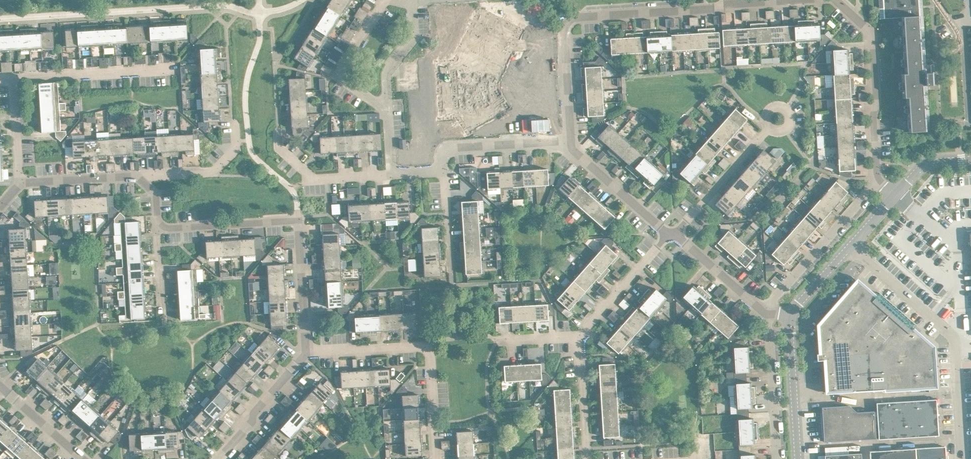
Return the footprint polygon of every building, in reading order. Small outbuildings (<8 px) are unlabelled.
[(328,5),(341,14),(348,4),(342,0),(326,0),(330,2),(328,5)] [(902,16),(923,15),(923,0),(879,0),(880,18),(902,16)] [(373,5),(366,1),(363,4),(370,9),(373,5)] [(322,6),(318,13),(335,24),(341,14),(328,5),(326,9),(322,6)] [(452,59),(436,59),(439,118),(455,117),(456,117),(457,118),(458,118),(459,119),(460,120),(468,133),(509,106),(500,93),(499,92),(498,90),(498,89),(497,87),(497,85),(497,84),(497,82),(498,80),(498,79),(499,77),(523,29),(480,7),(456,56),(455,56),(455,57),(454,57),(454,58),(453,58),(452,58),(452,59)] [(317,23),(315,26),(328,34),(335,24),(318,13),(313,20),(317,23)] [(923,15),(902,16),(905,72),(902,73),(903,97),(907,96),(909,131),(927,130),(927,129),(931,129),(928,84),(934,83),(933,71),(935,71),(935,64),(927,65),(923,15)] [(178,22),(175,22),(176,38),(188,38),(187,17),(178,18),(178,22)] [(171,18),(162,19),(164,39),(176,38),(175,22),(171,23),(171,18)] [(355,18),(353,21),(360,26),(362,22),(355,18)] [(154,24),(151,24),(152,40),(164,39),(162,19),(154,19),(154,24)] [(799,24),(795,24),(796,40),(808,39),(807,19),(799,20),(799,24)] [(815,19),(807,19),(808,39),(820,39),(821,44),(825,44),(831,37),(826,33),(820,33),(820,22),(816,23),(815,19)] [(123,21),(115,22),(116,42),(128,41),(127,25),(123,25),(123,21)] [(360,26),(353,21),(350,25),(357,29),(360,26)] [(106,26),(103,27),(104,43),(116,42),(115,22),(106,22),(106,26)] [(751,27),(747,27),(748,43),(760,42),(759,22),(751,23),(751,27)] [(767,22),(759,22),(760,42),(772,42),(771,25),(768,26),(767,22)] [(83,28),(79,28),(80,44),(92,43),(91,23),(82,24),(83,28)] [(99,23),(91,23),(92,43),(104,43),(103,27),(99,27),(99,23)] [(151,24),(139,25),(140,41),(152,40),(151,24)] [(795,24),(783,25),(784,41),(796,40),(795,24)] [(139,25),(127,25),(128,41),(140,41),(139,25)] [(783,25),(771,25),(772,42),(784,41),(783,25)] [(38,26),(29,27),(30,47),(42,46),(41,30),(38,31),(38,26)] [(315,26),(308,36),(322,44),(328,34),(315,26)] [(715,26),(707,27),(708,47),(721,47),(720,30),(715,31),(715,26)] [(21,32),(18,32),(19,48),(30,47),(29,27),(21,27),(21,32)] [(699,32),(695,32),(696,48),(708,47),(707,27),(699,28),(699,32)] [(747,27),(735,28),(736,44),(748,43),(747,27)] [(14,28),(5,28),(7,49),(19,48),(18,32),(14,32),(14,28)] [(80,44),(79,28),(66,29),(67,45),(80,44)] [(736,44),(735,28),(723,28),(724,45),(736,44)] [(667,29),(659,30),(660,50),(672,50),(671,33),(668,34),(667,29)] [(829,29),(826,33),(831,37),(834,34),(829,29)] [(54,30),(41,30),(42,46),(55,46),(54,30)] [(651,35),(647,35),(648,51),(660,50),(659,30),(651,31),(651,35)] [(643,31),(635,32),(636,52),(648,51),(647,35),(644,35),(643,31)] [(627,36),(623,36),(624,53),(636,52),(635,32),(627,32),(627,36)] [(695,32),(683,33),(684,49),(696,48),(695,32)] [(683,33),(671,33),(672,50),(684,49),(683,33)] [(308,36),(302,46),(315,54),(322,44),(308,36)] [(624,53),(623,36),(611,37),(612,48),(606,48),(602,53),(608,59),(612,59),(612,53),(624,53)] [(342,38),(340,42),(347,46),(349,42),(342,38)] [(832,49),(833,62),(853,60),(853,52),(849,52),(849,48),(838,49),(837,43),(833,39),(827,45),(827,49),(832,49)] [(347,46),(340,42),(337,45),(344,50),(347,46)] [(200,48),(201,60),(217,59),(217,55),(221,55),(221,46),(200,48)] [(315,54),(302,46),(295,56),(302,61),(299,65),(298,67),(306,69),(315,54)] [(586,75),(586,78),(602,77),(602,65),(607,65),(607,61),(600,55),(596,60),(596,65),(581,66),(582,75),(586,75)] [(327,62),(334,66),(336,63),(329,58),(327,62)] [(201,60),(202,72),(222,71),(221,62),(217,63),(217,59),(201,60)] [(833,62),(834,74),(850,73),(850,69),(854,69),(853,60),(833,62)] [(290,77),(290,90),(307,89),(305,72),(298,69),(297,71),(297,77),(290,77)] [(202,72),(202,84),(219,83),(218,79),(223,79),(222,71),(202,72)] [(834,74),(835,86),(855,84),(854,76),(850,76),(850,73),(834,74)] [(582,82),(583,91),(603,89),(602,77),(586,78),(586,82),(582,82)] [(38,82),(39,94),(59,93),(59,85),(65,84),(65,80),(38,82)] [(202,84),(203,96),(219,95),(219,83),(202,84)] [(835,86),(835,98),(851,97),(851,93),(855,93),(855,84),(835,86)] [(290,90),(291,102),(307,101),(307,89),(290,90)] [(587,99),(588,102),(604,101),(603,89),(583,91),(583,99),(587,99)] [(39,94),(40,106),(66,105),(66,101),(60,101),(59,93),(39,94)] [(203,96),(204,108),(220,107),(219,95),(203,96)] [(835,98),(836,110),(852,109),(851,97),(835,98)] [(291,102),(292,114),(308,113),(307,101),(291,102)] [(604,101),(588,102),(588,106),(584,106),(584,115),(593,115),(593,121),(598,121),(605,118),(604,101)] [(40,106),(40,118),(61,117),(60,109),(67,108),(66,105),(40,106)] [(220,107),(204,108),(205,120),(199,121),(200,125),(206,131),(210,126),(210,120),(221,119),(220,107)] [(736,107),(728,117),(740,127),(748,118),(736,107)] [(156,108),(144,108),(145,115),(151,115),(152,121),(157,120),(156,108)] [(836,110),(837,122),(853,121),(852,109),(836,110)] [(308,113),(292,114),(293,126),(303,126),(304,131),(309,135),(314,129),(314,125),(309,125),(308,113)] [(688,116),(683,122),(689,128),(694,122),(688,116)] [(61,117),(40,118),(41,131),(56,130),(56,135),(61,139),(67,133),(67,129),(61,129),(61,117)] [(728,117),(720,126),(732,136),(740,127),(728,117)] [(605,141),(608,144),(619,132),(606,121),(600,124),(596,128),(601,132),(596,139),(602,145),(605,141)] [(837,122),(838,134),(854,133),(853,121),(837,122)] [(720,126),(712,135),(724,145),(732,136),(720,126)] [(194,132),(182,133),(183,149),(186,149),(187,153),(195,153),(194,138),(200,137),(204,132),(198,127),(194,127),(194,132)] [(321,152),(334,151),(333,135),(321,136),(320,130),(316,131),(311,137),(315,141),(321,141),(321,152)] [(381,132),(369,133),(370,149),(382,148),(381,132)] [(608,149),(614,155),(628,140),(619,132),(608,144),(611,146),(608,149)] [(182,133),(170,134),(171,154),(179,154),(179,149),(183,149),(182,133)] [(357,133),(345,134),(346,155),(354,154),(354,150),(358,150),(357,133)] [(369,133),(357,133),(358,150),(370,149),(369,133)] [(838,134),(838,145),(854,145),(854,133),(838,134)] [(74,156),(87,155),(86,139),(73,140),(73,134),(69,135),(63,141),(68,145),(73,145),(74,156)] [(170,134),(158,135),(159,151),(162,150),(163,155),(171,154),(170,134)] [(333,135),(334,151),(337,151),(338,155),(346,155),(345,134),(333,135)] [(146,135),(134,136),(135,152),(138,152),(139,156),(147,156),(146,135)] [(158,135),(146,135),(147,156),(155,155),(155,151),(159,151),(158,135)] [(712,135),(704,144),(716,154),(724,145),(712,135)] [(134,136),(122,137),(123,153),(135,152),(134,136)] [(122,137),(110,138),(111,154),(123,153),(122,137)] [(86,139),(87,155),(90,155),(91,159),(99,159),(98,138),(86,139)] [(110,138),(98,138),(99,159),(107,158),(107,154),(111,154),(110,138)] [(740,138),(737,142),(744,147),(747,144),(740,138)] [(623,157),(626,160),(637,148),(628,140),(614,155),(620,160),(623,157)] [(744,147),(737,142),(735,145),(741,150),(744,147)] [(704,144),(696,153),(711,166),(716,160),(713,157),(716,154),(704,144)] [(838,145),(839,157),(855,156),(854,145),(838,145)] [(774,147),(770,151),(778,158),(785,150),(782,147),(774,147)] [(626,165),(632,171),(646,156),(637,148),(626,160),(629,162),(626,165)] [(764,148),(756,158),(768,168),(776,159),(764,148)] [(597,156),(600,159),(606,153),(603,150),(597,156)] [(696,153),(688,162),(700,172),(702,170),(705,172),(711,166),(696,153)] [(641,173),(644,176),(655,164),(646,156),(632,171),(638,176),(641,173)] [(724,156),(722,159),(728,165),(731,162),(724,156)] [(855,156),(839,157),(840,174),(847,176),(852,176),(852,169),(856,169),(855,156)] [(756,158),(748,167),(760,177),(768,168),(756,158)] [(728,165),(722,159),(719,163),(725,168),(728,165)] [(700,172),(688,162),(680,171),(676,167),(673,170),(673,179),(680,179),(684,174),(695,184),(701,178),(697,175),(700,172)] [(612,169),(615,172),(621,166),(617,163),(612,169)] [(655,164),(644,176),(647,178),(644,181),(650,187),(660,176),(664,179),(671,179),(670,170),(667,168),(664,172),(655,164)] [(621,166),(615,172),(618,175),(624,168),(621,166)] [(748,167),(740,176),(752,186),(760,177),(748,167)] [(536,168),(524,169),(525,185),(537,184),(536,168)] [(548,168),(536,168),(537,184),(553,183),(555,177),(555,171),(548,172),(548,168)] [(524,169),(512,170),(513,186),(525,185),(524,169)] [(782,175),(786,178),(791,172),(788,169),(782,175)] [(512,170),(500,171),(501,187),(513,186),(512,170)] [(501,187),(500,171),(478,172),(478,180),(471,180),(478,187),(485,193),(489,193),(489,187),(501,187)] [(557,185),(569,195),(579,183),(570,175),(567,178),(562,174),(559,178),(557,185)] [(706,177),(712,183),(715,180),(709,174),(706,177)] [(740,176),(732,185),(744,195),(752,186),(740,176)] [(813,176),(807,182),(811,185),(816,179),(813,176)] [(839,177),(828,190),(843,203),(849,197),(846,194),(848,191),(845,188),(850,183),(846,180),(839,177)] [(588,186),(591,189),(596,182),(593,179),(588,186)] [(630,185),(633,188),(639,181),(635,179),(630,185)] [(777,181),(772,188),(775,190),(780,184),(777,181)] [(596,182),(591,189),(594,191),(600,185),(596,182)] [(569,195),(578,203),(588,191),(579,183),(569,195)] [(732,185),(724,194),(736,204),(744,195),(732,185)] [(775,190),(772,188),(766,194),(769,197),(775,190)] [(803,188),(797,194),(800,197),(806,191),(803,188)] [(462,200),(463,213),(479,212),(478,199),(484,199),(483,195),(477,189),(472,194),(473,199),(462,200)] [(828,190),(820,199),(832,209),(835,206),(838,209),(843,203),(828,190)] [(578,203),(587,211),(597,199),(588,191),(578,203)] [(108,194),(95,195),(96,211),(109,210),(109,216),(113,215),(119,209),(114,205),(109,205),(108,194)] [(736,204),(724,194),(716,203),(724,210),(720,214),(721,221),(729,220),(732,217),(728,213),(736,204)] [(800,197),(797,194),(792,200),(795,203),(800,197)] [(95,195),(83,196),(84,212),(96,211),(95,195)] [(606,202),(609,205),(614,198),(611,195),(606,202)] [(71,196),(59,197),(60,213),(72,213),(71,196)] [(83,196),(71,196),(72,213),(84,212),(83,196)] [(59,197),(47,198),(48,214),(60,213),(59,197)] [(48,214),(47,198),(35,199),(36,209),(30,210),(26,215),(32,220),(37,220),(36,215),(48,214)] [(525,198),(514,198),(514,206),(526,205),(525,198)] [(587,211),(596,219),(606,207),(597,199),(587,211)] [(761,199),(756,205),(759,208),(764,202),(761,199)] [(820,199),(812,208),(827,221),(833,215),(830,212),(832,209),(820,199)] [(410,200),(397,201),(398,217),(410,216),(411,221),(415,221),(420,215),(416,210),(410,211),(410,200)] [(397,201),(385,202),(386,218),(398,217),(397,201)] [(373,202),(361,203),(362,219),(374,218),(373,202)] [(385,202),(373,202),(374,218),(386,218),(385,202)] [(362,219),(361,203),(349,204),(349,214),(344,215),(340,220),(346,226),(350,225),(350,220),(362,219)] [(759,208),(756,205),(750,212),(753,215),(759,208)] [(787,206),(781,212),(784,215),(790,209),(787,206)] [(606,207),(596,219),(605,227),(601,231),(604,234),(613,234),(613,227),(609,224),(616,215),(606,207)] [(812,208),(804,217),(816,227),(819,224),(822,227),(827,221),(812,208)] [(10,227),(10,240),(26,239),(26,226),(31,226),(31,222),(17,210),(14,214),(21,220),(20,221),(20,227),(10,227)] [(121,221),(121,233),(142,232),(141,219),(126,220),(126,215),(121,211),(115,217),(115,221),(121,221)] [(463,213),(463,225),(480,224),(479,212),(463,213)] [(784,215),(781,212),(776,218),(779,221),(784,215)] [(569,214),(565,219),(571,224),(575,220),(569,214)] [(422,227),(423,239),(439,238),(438,225),(428,226),(427,221),(422,216),(417,223),(417,227),(422,227)] [(804,217),(796,226),(808,236),(816,227),(804,217)] [(750,223),(757,229),(760,226),(753,220),(750,223)] [(323,233),(324,245),(340,244),(339,232),(345,231),(344,227),(338,222),(334,226),(334,232),(323,233)] [(725,247),(727,250),(738,237),(729,229),(732,225),(729,223),(721,223),(721,230),(725,233),(715,245),(722,250),(725,247)] [(463,225),(464,237),(480,236),(480,224),(463,225)] [(771,224),(765,230),(769,233),(774,227),(771,224)] [(495,226),(486,226),(487,235),(496,235),(495,226)] [(796,226),(788,235),(800,245),(808,236),(796,226)] [(35,227),(36,238),(47,238),(47,237),(35,227)] [(115,242),(116,245),(142,244),(142,232),(121,233),(122,241),(115,242)] [(222,239),(219,239),(220,255),(232,254),(231,234),(222,235),(222,239)] [(239,234),(231,234),(232,254),(244,254),(243,238),(239,238),(239,234)] [(266,235),(255,236),(255,237),(256,248),(261,247),(266,247),(266,235)] [(788,235),(780,244),(795,257),(801,251),(798,248),(800,245),(788,235)] [(460,240),(461,249),(481,248),(480,236),(464,237),(464,240),(460,240)] [(606,243),(598,253),(610,263),(618,254),(610,247),(614,243),(613,236),(605,237),(602,240),(606,243)] [(255,237),(243,238),(244,254),(256,253),(256,258),(261,258),(266,252),(261,247),(256,248),(255,237)] [(727,255),(734,261),(747,245),(738,237),(727,250),(730,252),(727,255)] [(47,238),(37,239),(37,250),(48,249),(47,238)] [(423,239),(424,251),(440,250),(439,238),(423,239)] [(6,244),(7,252),(27,251),(26,239),(10,240),(11,243),(6,244)] [(220,255),(219,239),(206,240),(207,251),(202,251),(197,256),(204,262),(208,261),(208,256),(220,255)] [(122,249),(123,257),(143,256),(142,244),(116,245),(116,249),(122,249)] [(324,245),(325,257),(341,256),(340,244),(324,245)] [(795,257),(780,244),(772,253),(768,249),(765,252),(766,261),(772,260),(776,256),(784,263),(787,260),(790,263),(795,257)] [(747,245),(734,261),(740,266),(743,263),(746,266),(753,258),(757,261),(763,261),(763,252),(760,249),(756,253),(747,245)] [(465,257),(466,260),(482,260),(481,248),(461,249),(461,257),(465,257)] [(424,251),(424,263),(441,262),(440,250),(424,251)] [(12,260),(12,264),(28,263),(27,251),(7,252),(7,260),(12,260)] [(269,272),(269,276),(285,275),(284,262),(273,263),(273,258),(268,253),(262,260),(263,264),(268,263),(269,272)] [(598,253),(590,262),(605,275),(611,269),(607,266),(610,263),(598,253)] [(117,266),(117,269),(144,268),(143,256),(123,257),(123,265),(117,266)] [(325,257),(325,269),(342,268),(341,256),(325,257)] [(361,256),(353,256),(353,267),(361,266),(361,256)] [(177,269),(178,281),(198,280),(197,268),(202,268),(202,263),(196,258),(191,263),(192,268),(177,269)] [(482,260),(466,260),(466,273),(483,272),(482,260)] [(59,261),(50,261),(51,274),(59,273),(59,261)] [(441,262),(424,263),(425,275),(441,274),(441,262)] [(590,262),(582,270),(594,281),(596,278),(599,281),(605,275),(590,262)] [(8,268),(8,276),(29,275),(28,263),(12,264),(12,267),(8,268)] [(124,273),(124,281),(145,280),(144,268),(117,269),(117,273),(124,273)] [(325,269),(326,281),(342,280),(342,268),(325,269)] [(613,272),(619,277),(622,274),(616,268),(613,272)] [(582,270),(574,279),(586,290),(594,281),(582,270)] [(57,274),(49,275),(49,283),(57,282),(57,274)] [(13,284),(13,288),(29,287),(29,275),(8,276),(9,284),(13,284)] [(269,276),(269,288),(290,286),(289,278),(285,278),(285,275),(269,276)] [(574,279),(566,288),(578,299),(586,290),(574,279)] [(118,290),(118,293),(145,292),(145,280),(124,281),(125,289),(118,290)] [(178,281),(178,293),(205,292),(205,288),(198,288),(198,280),(178,281)] [(322,285),(323,293),(343,292),(342,280),(326,281),(326,285),(322,285)] [(821,352),(818,353),(818,359),(824,359),(826,392),(827,392),(828,392),(836,392),(853,390),(885,389),(885,391),(938,387),(935,345),(913,326),(915,323),(916,324),(916,323),(879,291),(879,292),(880,292),(876,296),(858,280),(819,324),(821,352)] [(603,283),(600,286),(606,292),(609,289),(603,283)] [(683,296),(692,304),(706,289),(699,284),(697,287),(694,284),(686,292),(682,289),(676,289),(676,298),(679,300),(683,296)] [(714,292),(717,295),(723,288),(719,285),(714,292)] [(269,288),(270,300),(286,299),(286,295),(290,295),(290,286),(269,288)] [(606,292),(600,286),(597,290),(603,295),(606,292)] [(13,288),(14,300),(30,299),(29,287),(13,288)] [(649,287),(644,293),(659,306),(667,297),(671,301),(674,298),(673,289),(667,290),(663,294),(655,287),(652,290),(649,287)] [(578,299),(566,288),(555,301),(558,307),(562,311),(567,306),(570,309),(578,299)] [(723,288),(717,295),(720,297),(726,291),(723,288)] [(692,304),(701,312),(712,300),(709,298),(712,295),(706,289),(692,304)] [(630,291),(627,294),(633,300),(636,296),(630,291)] [(125,297),(126,305),(146,304),(145,292),(118,293),(119,297),(125,297)] [(178,293),(179,305),(199,304),(199,296),(205,295),(205,292),(178,293)] [(343,292),(323,293),(323,302),(327,301),(328,305),(338,305),(339,310),(344,315),(349,308),(349,304),(344,304),(343,292)] [(641,302),(639,305),(651,315),(659,306),(644,293),(638,299),(641,302)] [(633,300),(627,294),(624,297),(630,303),(633,300)] [(14,300),(15,312),(31,311),(30,299),(14,300)] [(270,300),(271,312),(287,311),(286,299),(270,300)] [(701,312),(710,320),(721,308),(712,300),(701,312)] [(584,304),(590,310),(593,307),(587,301),(584,304)] [(732,308),(735,311),(741,304),(737,301),(732,308)] [(552,302),(536,303),(537,319),(549,319),(549,314),(555,314),(555,309),(552,302)] [(536,303),(524,304),(525,320),(537,319),(536,303)] [(146,304),(126,305),(126,313),(120,314),(120,318),(147,316),(146,304)] [(199,304),(179,305),(180,318),(207,316),(206,312),(200,312),(199,304)] [(524,304),(512,305),(513,321),(525,320),(524,304)] [(513,321),(512,305),(499,305),(500,322),(513,321)] [(633,305),(628,311),(643,324),(651,315),(639,305),(637,308),(633,305)] [(710,320),(719,328),(730,316),(721,308),(710,320)] [(369,334),(368,314),(356,315),(355,309),(351,310),(345,316),(350,320),(356,320),(356,331),(361,331),(361,335),(369,334)] [(614,309),(611,312),(617,318),(620,314),(614,309)] [(11,316),(11,324),(32,323),(31,311),(15,312),(15,316),(11,316)] [(287,311),(271,312),(272,328),(279,330),(284,330),(284,323),(288,323),(287,311)] [(416,311),(404,312),(405,328),(417,327),(416,311)] [(625,320),(623,323),(635,333),(643,324),(628,311),(622,317),(625,320)] [(404,312),(392,313),(393,329),(405,328),(404,312)] [(617,318),(611,312),(608,315),(614,321),(617,318)] [(380,313),(368,314),(369,334),(378,334),(377,330),(381,329),(380,313)] [(392,313),(380,313),(381,329),(393,329),(392,313)] [(730,316),(719,328),(731,339),(738,336),(741,332),(736,328),(739,325),(730,316)] [(16,332),(16,336),(32,335),(32,323),(11,324),(12,333),(16,332)] [(623,323),(615,332),(627,342),(635,333),(623,323)] [(271,331),(260,344),(272,354),(280,345),(277,342),(282,337),(278,334),(271,331)] [(627,342),(615,332),(607,341),(610,344),(605,349),(609,352),(616,355),(627,342)] [(32,335),(16,336),(17,348),(21,348),(22,355),(27,354),(33,351),(32,335)] [(733,342),(734,359),(754,357),(754,349),(750,349),(749,345),(745,345),(745,339),(740,339),(733,342)] [(237,340),(229,348),(234,353),(242,344),(237,340)] [(260,344),(252,353),(264,363),(272,354),(260,344)] [(252,353),(244,362),(256,372),(264,363),(252,353)] [(27,369),(36,377),(47,365),(35,355),(28,358),(25,362),(30,366),(27,369)] [(599,363),(600,375),(616,374),(615,358),(608,356),(603,356),(603,363),(599,363)] [(735,371),(735,377),(747,376),(747,370),(751,370),(751,366),(755,366),(754,357),(734,359),(735,371)] [(75,363),(70,367),(74,371),(78,366),(79,365),(75,362),(75,363)] [(105,362),(101,367),(107,371),(111,367),(105,362)] [(244,362),(236,371),(248,381),(256,372),(244,362)] [(270,362),(267,366),(273,371),(276,368),(270,362)] [(529,363),(530,379),(542,378),(542,383),(547,383),(552,377),(547,372),(542,373),(541,362),(529,363)] [(505,380),(518,379),(517,363),(504,364),(505,380)] [(518,379),(530,379),(529,363),(517,363),(518,379)] [(36,383),(43,389),(56,373),(47,365),(36,377),(39,380),(36,383)] [(273,371),(267,366),(264,369),(270,374),(273,371)] [(378,368),(379,384),(391,383),(391,389),(395,389),(401,382),(396,378),(391,378),(390,367),(378,368)] [(367,385),(379,384),(378,368),(366,369),(367,385)] [(338,387),(355,386),(354,369),(341,370),(341,374),(335,375),(335,380),(338,387)] [(355,386),(367,385),(366,369),(354,369),(355,386)] [(236,371),(228,380),(240,390),(248,381),(236,371)] [(402,371),(397,377),(400,380),(405,374),(402,371)] [(52,391),(54,393),(65,381),(56,373),(43,389),(49,394),(52,391)] [(600,375),(601,387),(617,386),(616,374),(600,375)] [(736,384),(736,395),(756,393),(756,385),(752,385),(752,381),(747,381),(747,376),(735,377),(736,384)] [(320,380),(312,390),(324,400),(335,388),(332,381),(328,378),(323,383),(320,380)] [(554,389),(555,401),(571,400),(570,387),(559,388),(559,383),(554,378),(548,385),(549,389),(554,389)] [(300,379),(297,382),(303,388),(306,384),(305,383),(300,379)] [(228,380),(220,389),(232,399),(240,390),(228,380)] [(54,399),(61,404),(74,389),(65,381),(54,393),(57,396),(54,399)] [(254,381),(251,384),(257,389),(260,386),(254,381)] [(26,390),(29,392),(35,386),(31,383),(26,390)] [(257,389),(251,384),(248,387),(254,393),(257,389)] [(403,394),(403,406),(420,405),(419,393),(408,394),(408,388),(403,384),(397,390),(397,394),(403,394)] [(601,387),(602,399),(618,398),(617,386),(601,387)] [(70,407),(72,409),(83,397),(74,389),(61,404),(67,410),(70,407)] [(220,389),(212,398),(228,411),(233,405),(230,402),(232,399),(220,389)] [(312,390),(304,399),(316,409),(324,400),(312,390)] [(736,395),(737,413),(749,412),(749,406),(753,406),(753,402),(757,402),(756,393),(736,395)] [(287,394),(284,397),(290,402),(293,399),(287,394)] [(40,403),(44,405),(49,399),(46,396),(40,403)] [(72,415),(79,420),(92,405),(83,397),(72,409),(75,412),(72,415)] [(290,402),(284,397),(281,400),(288,406),(290,402)] [(212,398),(204,407),(216,417),(219,415),(222,417),(228,411),(212,398)] [(602,399),(602,411),(618,410),(618,398),(602,399)] [(877,402),(879,438),(939,434),(937,398),(877,402)] [(49,399),(44,405),(47,408),(52,402),(49,399)] [(304,399),(296,408),(308,418),(316,409),(304,399)] [(113,400),(103,411),(105,412),(115,401),(113,400)] [(555,401),(556,413),(572,412),(571,400),(555,401)] [(241,401),(238,405),(244,410),(247,407),(241,401)] [(822,406),(825,440),(876,437),(874,410),(857,411),(850,404),(822,406)] [(88,423),(90,425),(101,413),(92,405),(79,420),(85,426),(88,423)] [(244,410),(238,405),(235,408),(241,413),(244,410)] [(403,406),(404,418),(420,417),(420,405),(403,406)] [(204,407),(196,416),(209,426),(216,417),(204,407)] [(291,407),(285,414),(300,427),(308,418),(296,408),(294,410),(291,407)] [(598,415),(599,424),(619,422),(618,410),(602,411),(602,415),(598,415)] [(58,418),(62,421),(67,415),(64,412),(58,418)] [(271,412),(268,415),(274,420),(277,417),(271,412)] [(556,413),(556,425),(572,424),(572,412),(556,413)] [(737,413),(738,431),(759,429),(758,421),(754,421),(754,417),(750,417),(749,412),(737,413)] [(90,431),(97,436),(110,421),(101,413),(90,425),(93,427),(90,431)] [(9,420),(13,423),(18,417),(15,414),(9,420)] [(283,423),(280,426),(292,436),(300,427),(285,414),(280,420),(283,423)] [(67,415),(62,421),(65,424),(70,418),(67,415)] [(274,420),(268,415),(265,418),(272,424),(274,420)] [(209,426),(196,416),(185,428),(189,434),(193,438),(197,433),(200,436),(209,426)] [(18,417),(13,423),(16,426),(21,419),(18,417)] [(404,418),(405,430),(421,429),(420,417),(404,418)] [(10,426),(1,418),(0,419),(0,437),(10,426)] [(225,419),(222,423),(228,428),(231,425),(225,419)] [(110,421),(97,436),(103,442),(106,439),(109,441),(111,438),(116,443),(120,439),(122,432),(110,421)] [(619,422),(599,424),(599,432),(603,432),(604,436),(620,435),(619,422)] [(228,428),(222,423),(219,426),(225,431),(228,428)] [(556,425),(557,437),(573,436),(572,424),(556,425)] [(8,445),(19,433),(10,426),(0,437),(0,438),(8,445)] [(280,426),(272,435),(284,445),(292,436),(280,426)] [(76,434),(80,437),(85,431),(82,428),(76,434)] [(182,429),(166,430),(167,451),(176,450),(175,446),(179,446),(179,442),(186,441),(185,436),(182,429)] [(405,430),(406,442),(422,441),(421,429),(405,430)] [(457,430),(458,443),(474,442),(473,429),(457,430)] [(738,431),(739,449),(751,448),(751,442),(755,442),(755,438),(759,438),(759,429),(738,431)] [(27,436),(30,439),(36,432),(33,430),(27,436)] [(166,430),(154,431),(155,447),(159,447),(159,451),(167,451),(166,430)] [(85,431),(80,437),(83,440),(88,434),(85,431)] [(154,431),(142,432),(143,452),(152,452),(151,448),(155,447),(154,431)] [(36,432),(30,439),(34,442),(39,435),(36,432)] [(143,452),(142,432),(126,433),(123,440),(124,445),(130,445),(131,449),(135,449),(135,453),(143,452)] [(258,432),(255,436),(262,441),(264,438),(258,432)] [(8,445),(17,453),(28,441),(19,433),(8,445)] [(272,435),(264,444),(276,454),(284,445),(272,435)] [(262,441),(255,436),(252,439),(259,445),(262,441)] [(557,437),(558,449),(574,448),(573,436),(557,437)] [(24,458),(28,458),(37,449),(28,441),(17,453),(24,458)] [(422,441),(406,442),(406,455),(423,454),(422,441)] [(458,443),(459,455),(475,454),(474,442),(458,443)] [(256,453),(263,458),(272,458),(276,454),(264,444),(256,453)] [(45,452),(48,455),(54,448),(51,445),(45,452)] [(848,445),(825,446),(826,454),(848,453),(848,445)] [(946,445),(916,447),(870,450),(871,458),(947,458),(946,445)] [(54,448),(48,455),(52,457),(57,451),(54,448)] [(558,458),(575,458),(574,448),(558,449),(558,458)] [(740,458),(760,458),(760,457),(756,457),(756,453),(752,453),(751,448),(739,449),(740,458)] [(46,457),(37,449),(28,458),(44,458),(46,457)] [(242,451),(239,454),(245,458),(246,458),(249,456),(242,451)]
